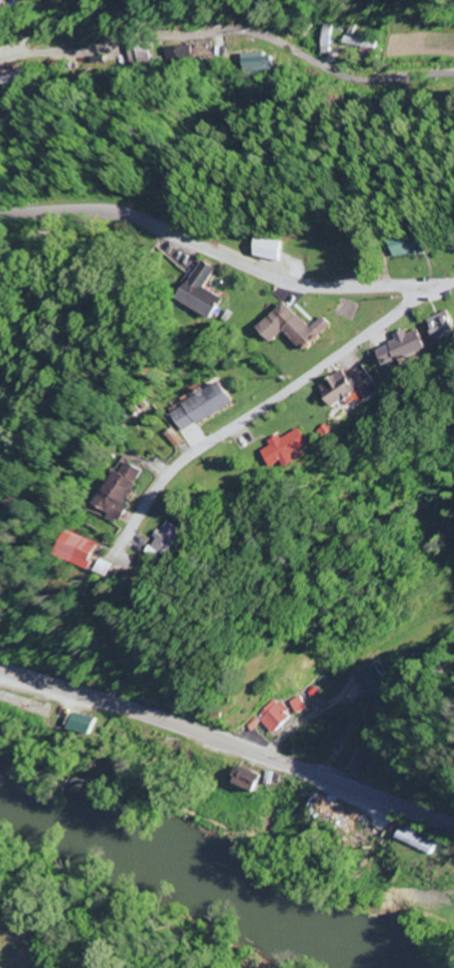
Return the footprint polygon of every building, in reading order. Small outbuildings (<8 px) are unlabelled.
[(16,8),(13,0),(0,0),(0,14),(16,8)] [(244,73),(272,72),(272,54),(243,55),(244,73)] [(401,238),(401,257),(434,256),(433,237),(401,238)] [(290,262),(293,242),(268,238),(265,258),(290,262)] [(207,290),(218,268),(205,260),(182,302),(216,321),(227,301),(207,290)] [(288,332),(307,353),(334,327),(325,318),(313,329),(289,303),(260,330),(275,345),(288,332)] [(438,342),(453,335),(453,319),(451,311),(429,320),(438,342)] [(387,367),(402,361),(403,363),(425,354),(421,346),(427,344),(422,330),(410,335),(408,331),(396,336),(399,342),(380,350),(387,367)] [(382,393),(362,365),(347,376),(343,371),(319,389),(335,410),(361,390),(370,402),(382,393)] [(241,406),(231,385),(177,410),(187,431),(241,406)] [(284,440),(282,436),(271,443),(273,447),(265,452),(275,468),(286,462),(290,469),(300,463),(296,456),(313,445),(302,429),(284,440)] [(148,473),(132,462),(125,473),(121,470),(98,505),(112,514),(109,519),(120,526),(133,507),(128,504),(148,473)] [(152,556),(164,561),(166,556),(176,560),(188,530),(171,523),(168,532),(162,530),(152,556)] [(64,557),(93,570),(104,546),(76,532),(64,557)] [(310,711),(302,696),(290,703),(299,718),(310,711)] [(255,717),(277,737),(293,720),(272,700),(255,717)] [(74,713),(70,729),(97,735),(100,720),(74,713)] [(333,820),(343,823),(344,820),(353,823),(357,813),(320,801),(317,810),(335,816),(333,820)] [(431,847),(398,831),(394,840),(427,856),(431,847)]
